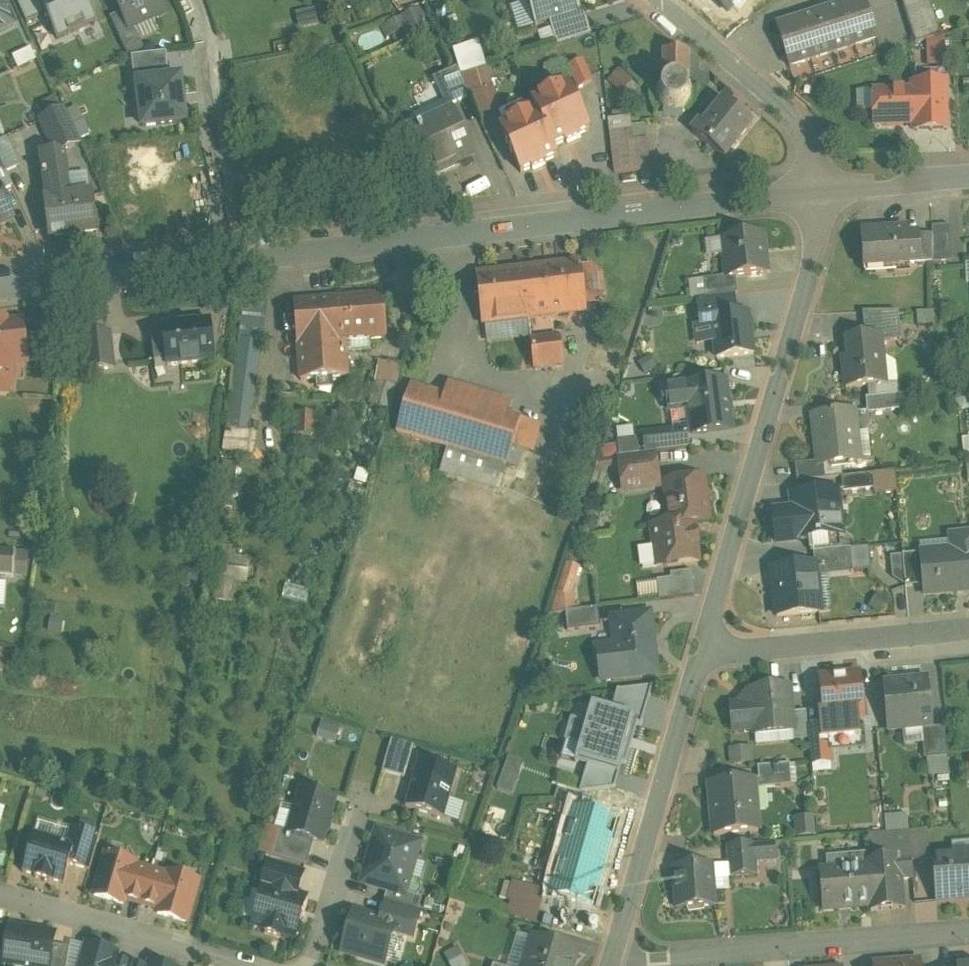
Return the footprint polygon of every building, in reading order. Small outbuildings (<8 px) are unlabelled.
[(17,27),(5,0),(0,0),(0,35),(17,27)] [(27,23),(45,15),(38,0),(16,0),(27,23)] [(45,15),(57,41),(98,22),(88,0),(38,0),(45,15)] [(129,30),(165,14),(159,0),(115,0),(129,30)] [(536,28),(538,28),(538,27),(550,24),(579,14),(579,15),(581,14),(576,0),(527,0),(536,28)] [(728,15),(741,0),(711,0),(728,15)] [(843,7),(855,47),(878,40),(865,0),(864,0),(843,7)] [(916,45),(940,37),(928,0),(902,0),(916,45)] [(843,7),(823,14),(836,54),(855,47),(843,7)] [(404,30),(411,43),(433,31),(421,8),(381,29),(386,39),(404,30)] [(579,14),(550,24),(558,46),(592,35),(585,13),(581,14),(579,15),(579,14)] [(823,14),(800,21),(813,61),(836,54),(823,14)] [(800,21),(777,28),(790,68),(813,61),(800,21)] [(137,33),(121,41),(126,52),(143,44),(137,33)] [(16,58),(20,69),(38,61),(33,50),(16,58)] [(135,86),(138,86),(138,85),(170,81),(167,53),(131,58),(135,86)] [(690,54),(665,53),(664,80),(659,86),(656,92),(656,99),(661,110),(668,114),(679,115),(683,115),(688,111),(693,107),(695,100),(695,92),(692,85),(689,81),(690,54)] [(584,63),(569,70),(579,91),(594,84),(584,63)] [(458,69),(434,80),(447,109),(472,98),(458,69)] [(488,69),(478,72),(484,93),(495,90),(488,69)] [(620,69),(610,84),(625,95),(635,80),(620,69)] [(170,81),(138,85),(138,86),(143,128),(185,123),(180,80),(170,81)] [(569,87),(533,104),(537,113),(554,149),(566,144),(567,145),(581,139),(580,137),(590,132),(569,87)] [(916,92),(879,93),(880,104),(872,113),(872,121),(876,125),(876,126),(891,125),(891,127),(901,127),(902,126),(902,125),(915,125),(916,92)] [(724,103),(705,128),(701,124),(693,134),(697,137),(697,138),(726,161),(753,126),(724,103)] [(529,116),(523,104),(503,114),(508,126),(529,116)] [(931,105),(916,106),(917,125),(915,125),(916,132),(931,132),(931,105)] [(67,111),(41,122),(56,155),(65,151),(82,143),(67,111)] [(508,126),(501,130),(522,175),(532,170),(533,172),(547,166),(546,164),(558,158),(554,149),(537,113),(529,116),(508,126)] [(454,114),(421,130),(418,123),(415,124),(415,125),(399,132),(423,183),(475,158),(454,114)] [(632,131),(611,133),(615,174),(651,170),(648,141),(634,143),(632,131)] [(65,151),(56,155),(43,157),(45,176),(45,177),(45,179),(46,179),(49,202),(46,202),(51,240),(98,234),(93,196),(72,199),(65,151)] [(0,173),(0,189),(2,193),(14,188),(5,170),(4,171),(0,173)] [(14,220),(2,193),(0,189),(0,227),(14,220)] [(951,227),(933,228),(933,236),(933,264),(953,262),(951,227)] [(908,230),(863,233),(865,269),(910,266),(910,265),(921,265),(920,237),(908,238),(908,230)] [(763,236),(724,240),(728,278),(728,279),(737,278),(768,274),(763,236)] [(933,236),(920,237),(921,265),(933,264),(933,236)] [(581,264),(478,276),(484,325),(529,320),(530,320),(533,342),(559,339),(557,317),(586,313),(581,264)] [(728,278),(705,281),(707,300),(739,296),(737,278),(728,279),(728,278)] [(270,290),(249,286),(245,308),(240,340),(263,343),(270,290)] [(334,301),(295,304),(298,347),(299,347),(302,382),(349,379),(346,343),(387,340),(384,297),(334,301)] [(95,309),(68,312),(71,340),(85,339),(89,373),(115,370),(112,334),(98,336),(95,309)] [(715,363),(753,359),(748,312),(710,316),(710,323),(696,324),(698,348),(714,347),(715,363)] [(899,313),(864,313),(866,338),(881,337),(882,343),(902,341),(899,313)] [(559,339),(533,342),(530,320),(529,320),(535,370),(564,366),(561,339),(559,339)] [(211,322),(164,328),(165,336),(152,337),(155,363),(167,361),(168,369),(216,364),(211,322)] [(0,323),(0,366),(6,366),(27,363),(22,323),(8,325),(7,323),(0,323)] [(866,338),(848,340),(848,342),(850,359),(843,360),(846,389),(886,385),(882,343),(881,337),(866,338)] [(263,343),(240,340),(228,431),(252,434),(264,343),(263,343)] [(402,366),(380,362),(376,384),(398,388),(402,366)] [(0,366),(0,397),(11,397),(12,380),(5,379),(6,366),(0,366)] [(727,383),(668,391),(670,412),(692,409),(695,435),(693,435),(693,436),(733,431),(727,383)] [(543,426),(412,388),(398,434),(452,449),(511,466),(530,472),(543,426)] [(900,396),(867,399),(868,415),(901,411),(900,396)] [(835,414),(813,417),(819,464),(819,468),(825,467),(856,463),(853,435),(858,434),(855,414),(836,416),(835,414)] [(315,416),(299,415),(298,436),(314,437),(315,416)] [(687,430),(644,435),(646,455),(656,454),(690,450),(687,430)] [(511,466),(452,449),(444,474),(503,492),(511,466)] [(646,455),(620,458),(625,496),(663,491),(662,482),(656,454),(646,455)] [(819,464),(796,466),(798,483),(826,480),(825,467),(819,468),(819,464)] [(874,475),(842,479),(844,494),(876,490),(874,475)] [(663,491),(668,527),(696,523),(710,521),(705,477),(662,482),(663,491)] [(831,492),(792,496),(794,511),(782,513),(775,522),(777,545),(843,537),(840,518),(834,519),(831,492)] [(648,529),(653,572),(701,567),(696,523),(668,527),(648,529)] [(952,537),(953,552),(923,554),(924,560),(922,561),(924,587),(925,596),(968,592),(968,536),(952,537)] [(852,550),(820,553),(821,572),(852,569),(852,575),(854,575),(852,550)] [(0,552),(0,578),(15,579),(17,554),(0,552)] [(923,554),(903,556),(906,588),(924,587),(922,561),(924,560),(923,554)] [(235,601),(235,584),(251,584),(252,558),(220,557),(218,601),(235,601)] [(816,566),(773,570),(773,572),(775,572),(778,600),(776,600),(778,618),(820,614),(820,612),(817,612),(814,582),(817,582),(816,566)] [(674,574),(675,582),(640,583),(641,601),(696,599),(696,573),(674,574)] [(305,604),(310,593),(290,585),(285,596),(305,604)] [(598,610),(567,614),(569,632),(600,629),(598,610)] [(651,616),(613,620),(613,622),(616,647),(598,649),(603,682),(658,675),(651,616)] [(859,675),(822,679),(826,722),(864,718),(859,675)] [(912,683),(886,685),(886,684),(884,685),(889,731),(907,730),(907,727),(933,724),(928,680),(912,682),(912,683)] [(790,687),(750,691),(751,694),(746,695),(740,702),(741,706),(731,707),(733,734),(754,731),(755,737),(794,734),(795,733),(793,714),(790,687)] [(574,760),(619,773),(635,720),(590,707),(574,760)] [(807,713),(793,714),(795,733),(794,734),(794,742),(810,740),(809,729),(807,713)] [(323,721),(320,741),(339,745),(343,725),(323,721)] [(829,727),(809,729),(810,740),(812,765),(832,763),(829,727)] [(945,728),(928,730),(931,760),(948,758),(945,728)] [(415,748),(393,742),(383,773),(405,780),(415,748)] [(750,749),(733,751),(734,766),(751,764),(750,749)] [(515,796),(525,763),(511,758),(500,791),(515,796)] [(458,773),(420,762),(406,809),(445,820),(458,773)] [(738,781),(757,779),(756,765),(736,768),(738,781)] [(790,766),(759,769),(760,784),(780,782),(781,788),(793,787),(790,766)] [(755,781),(710,785),(715,837),(760,833),(755,781)] [(336,801),(302,791),(290,833),(290,835),(316,842),(323,844),(336,801)] [(619,822),(575,810),(563,851),(607,864),(619,822)] [(798,837),(818,836),(817,817),(797,818),(798,837)] [(100,837),(72,829),(68,845),(76,847),(70,866),(91,872),(100,837)] [(316,842),(290,835),(290,833),(281,831),(274,857),(308,867),(316,842)] [(374,831),(358,886),(385,894),(404,899),(404,896),(419,844),(374,831)] [(927,831),(910,832),(912,857),(912,862),(929,861),(927,831)] [(910,832),(871,836),(873,858),(873,861),(899,858),(912,857),(910,832)] [(68,845),(34,836),(23,874),(36,878),(36,880),(51,884),(52,882),(65,886),(70,866),(76,847),(68,845)] [(953,845),(954,858),(934,860),(937,903),(956,901),(956,898),(968,897),(968,844),(953,845)] [(776,845),(755,846),(756,862),(777,861),(776,845)] [(755,846),(729,848),(731,879),(757,877),(756,862),(755,846)] [(607,864),(563,851),(550,898),(594,910),(607,864)] [(136,865),(107,857),(96,897),(124,905),(126,900),(135,869),(136,865)] [(912,857),(899,858),(901,881),(914,880),(912,862),(912,857)] [(873,858),(830,861),(830,871),(820,872),(823,909),(851,907),(851,909),(872,908),(867,862),(873,861),(873,858)] [(873,861),(867,862),(872,908),(882,907),(882,912),(904,910),(901,881),(899,858),(873,861)] [(304,874),(269,864),(262,890),(264,891),(265,888),(298,897),(304,874)] [(712,867),(677,870),(678,886),(676,886),(678,911),(716,908),(712,867)] [(152,874),(135,869),(126,900),(143,905),(152,874)] [(152,874),(143,905),(160,910),(169,879),(152,874)] [(199,884),(170,875),(169,879),(160,910),(159,915),(187,924),(199,884)] [(515,883),(507,917),(539,924),(547,890),(515,883)] [(298,897),(265,888),(264,891),(254,926),(267,930),(266,934),(281,938),(283,934),(296,938),(307,900),(298,897)] [(404,899),(385,894),(382,904),(385,905),(415,914),(419,900),(404,896),(404,899)] [(415,914),(385,905),(380,921),(392,924),(389,934),(410,941),(418,915),(415,914)] [(341,958),(372,965),(381,965),(389,934),(392,924),(380,921),(353,914),(341,958)] [(11,930),(5,965),(50,965),(53,947),(55,937),(11,930)] [(534,940),(526,965),(573,965),(577,952),(534,940)] [(71,943),(68,965),(83,965),(88,948),(71,943)] [(53,947),(50,965),(68,965),(70,950),(53,947)] [(88,947),(88,948),(83,965),(114,965),(115,963),(117,955),(88,947)] [(446,957),(451,965),(465,965),(457,951),(446,957)]
